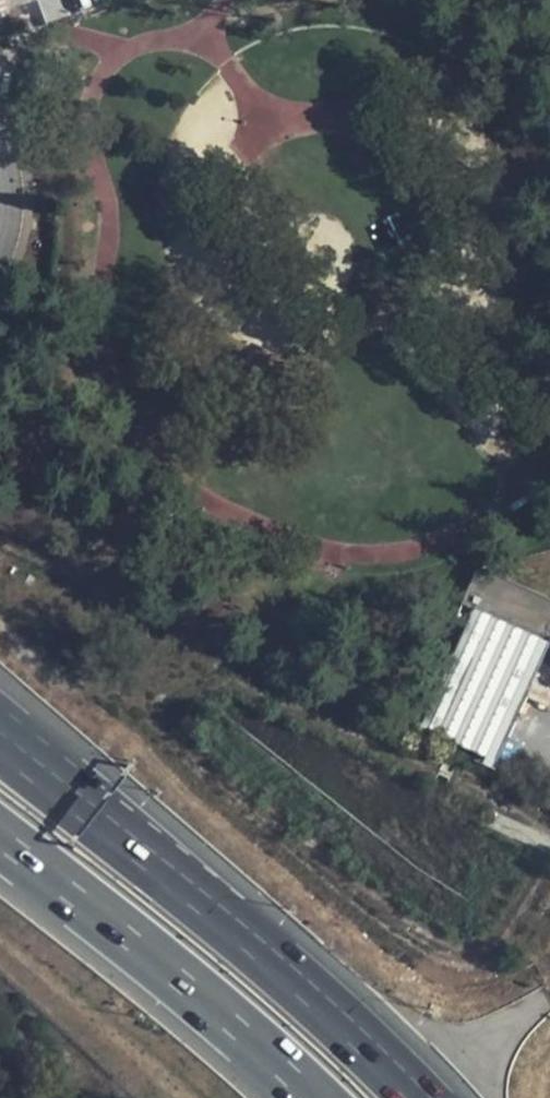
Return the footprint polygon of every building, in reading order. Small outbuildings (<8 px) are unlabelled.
[(462,608),(469,611),(422,726),(489,757),(534,648),(549,609),(549,607),(475,578),(462,608)] [(534,648),(549,654),(549,609),(534,648)]
